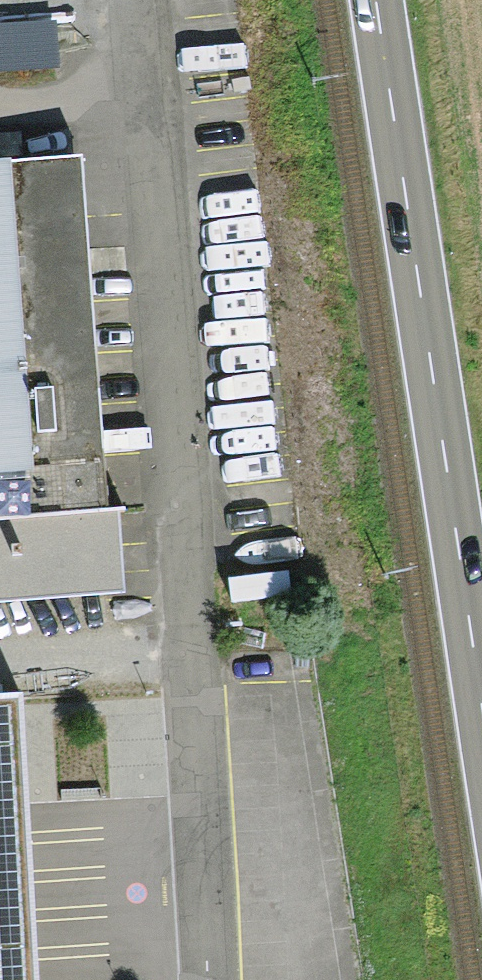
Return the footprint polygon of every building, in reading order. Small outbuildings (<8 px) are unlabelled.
[(114,585),(76,163),(0,170),(0,595),(114,585)] [(0,706),(0,979),(32,979),(15,705),(0,706)]
